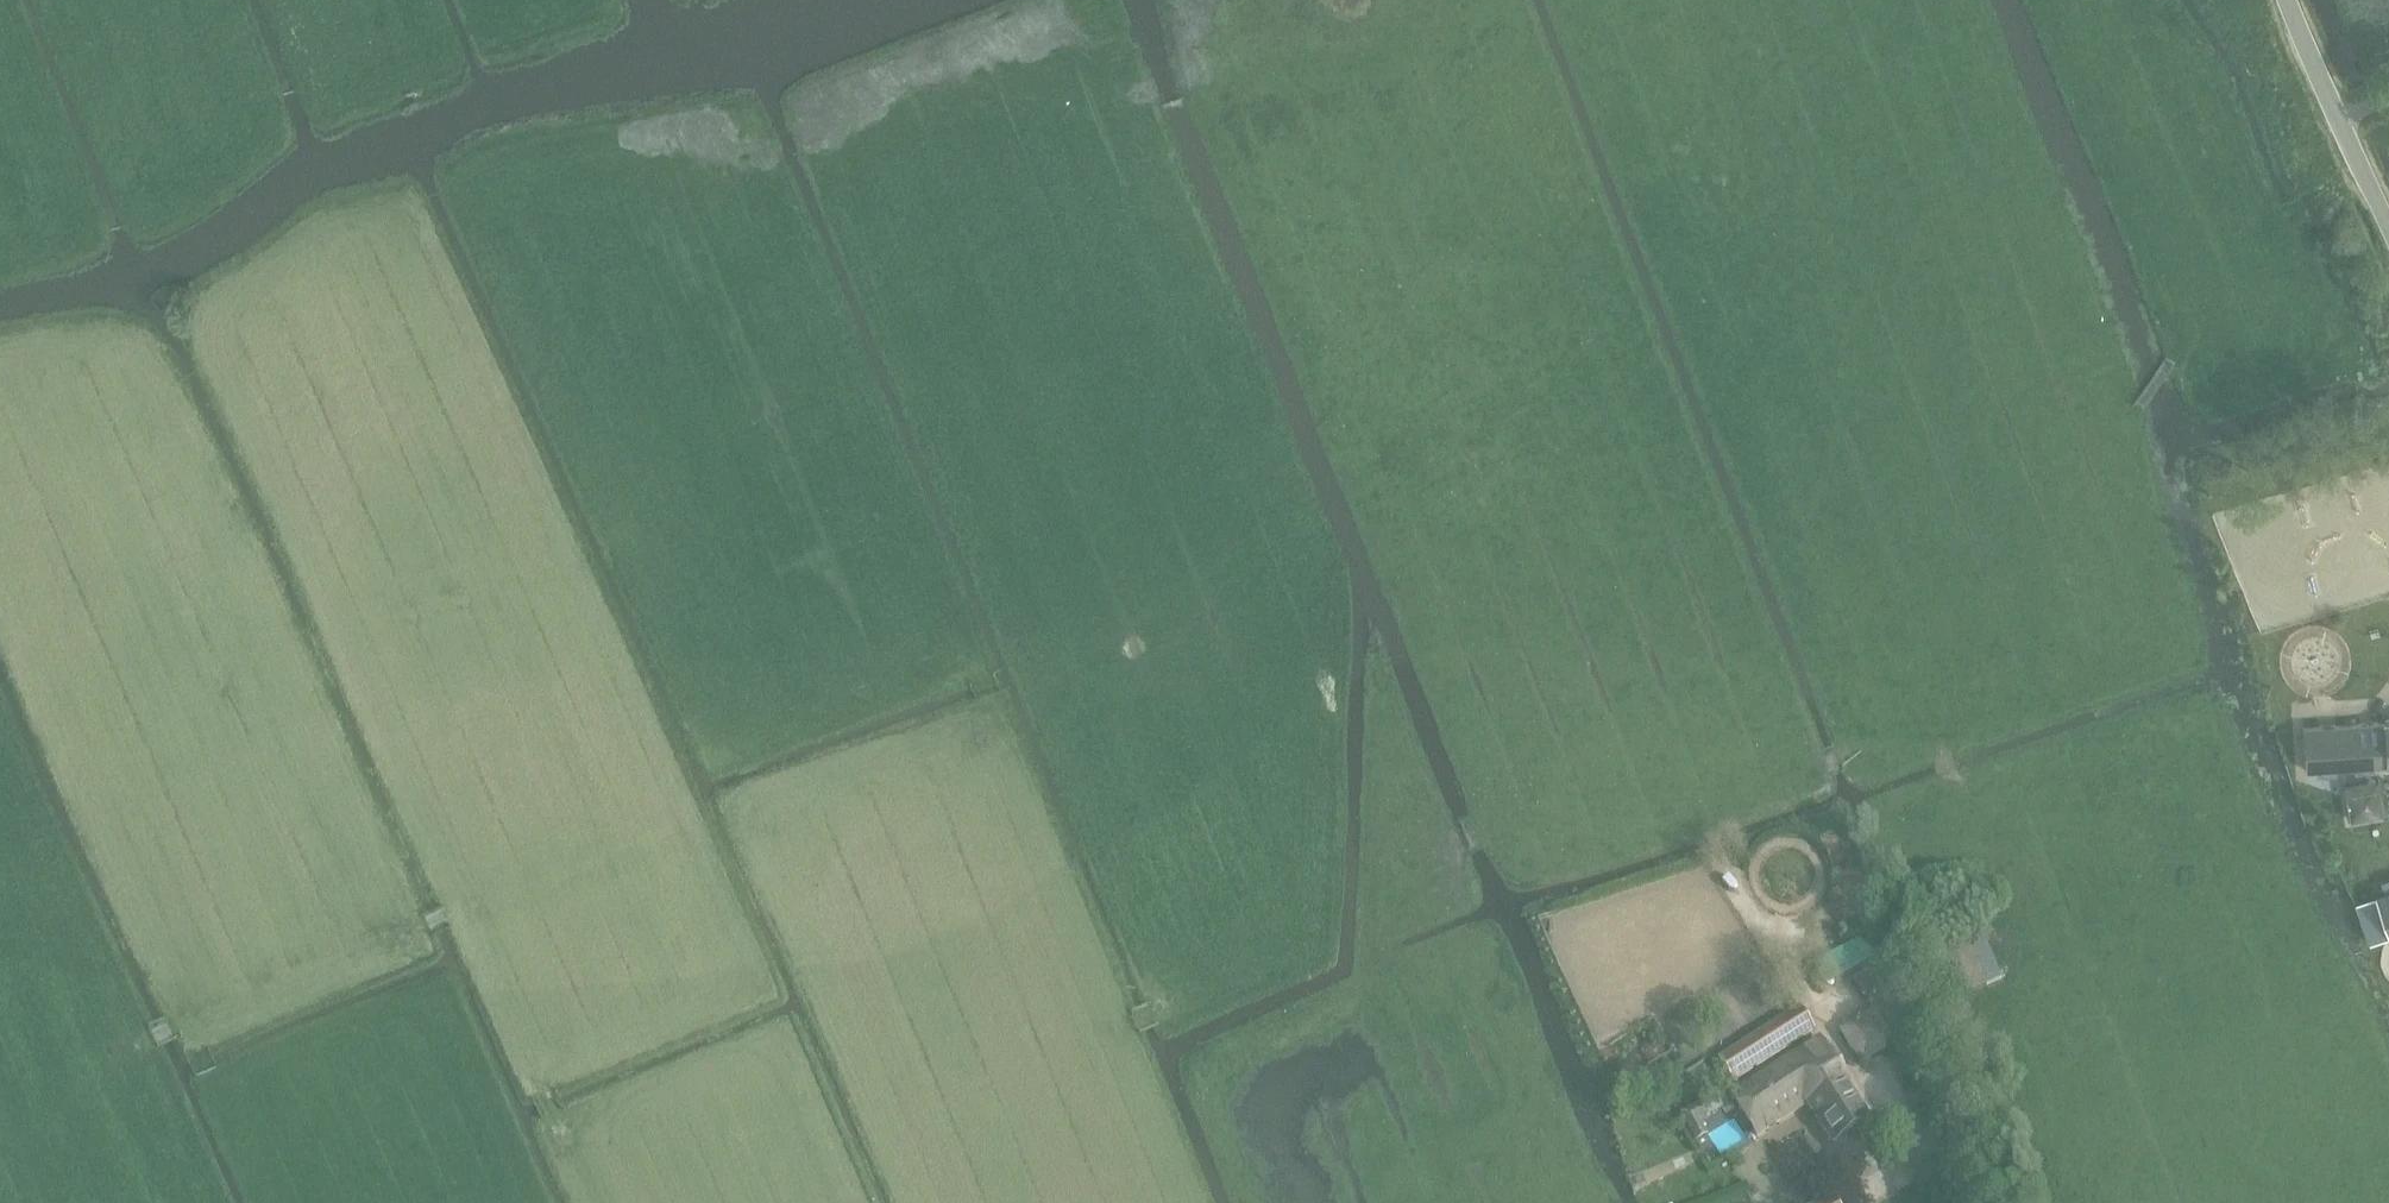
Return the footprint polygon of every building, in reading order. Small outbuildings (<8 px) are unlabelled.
[(2307,770),(2387,765),(2388,765),(2388,711),(2388,709),(2382,709),(2382,696),(2360,698),(2362,725),(2304,729),(2307,770)] [(2384,814),(2379,780),(2346,785),(2351,819),(2384,814)] [(2360,884),(2388,874),(2388,829),(2347,843),(2360,884)] [(2375,895),(2388,935),(2388,890),(2375,895)] [(1984,931),(1952,946),(1974,991),(2006,976),(1984,931)] [(1831,954),(1843,977),(1879,958),(1866,935),(1831,954)] [(1878,966),(1854,979),(1872,1010),(1842,1027),(1862,1063),(1915,1033),(1878,966)] [(1719,1060),(1733,1082),(1813,1031),(1799,1009),(1719,1060)] [(1847,1137),(1870,1122),(1847,1087),(1849,1086),(1819,1040),(1733,1095),(1757,1137),(1806,1105),(1833,1146),(1837,1143),(1841,1144),(1846,1141),(1847,1137)]
